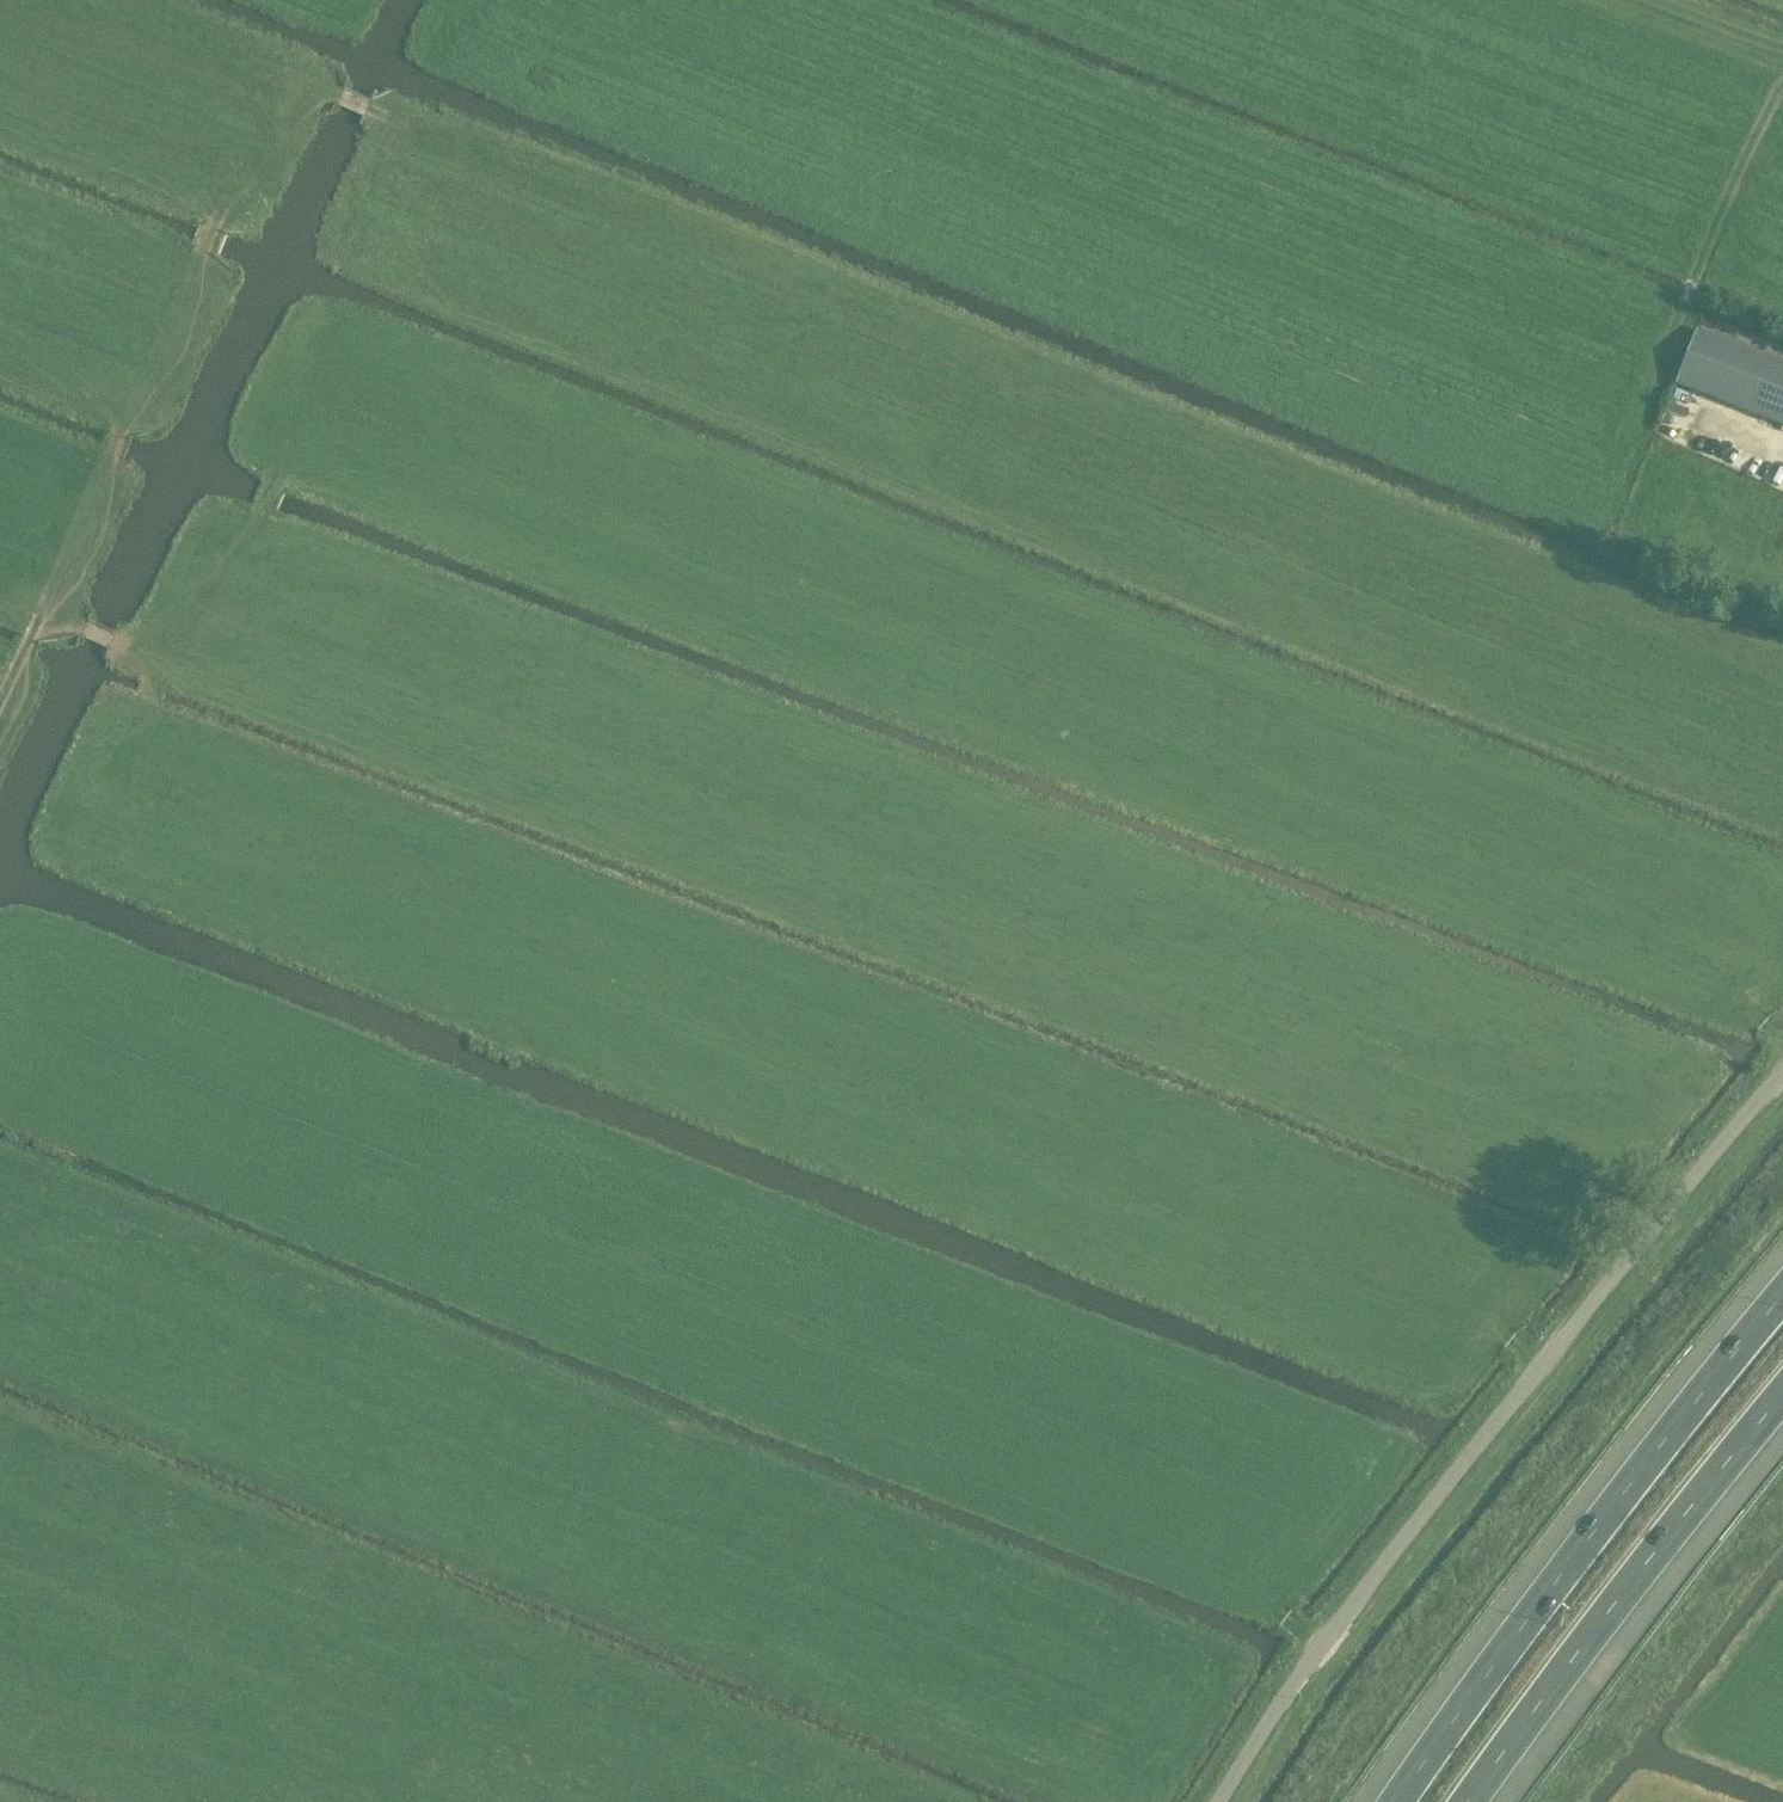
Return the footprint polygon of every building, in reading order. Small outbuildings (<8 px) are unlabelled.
[(1695,330),(1674,383),(1782,426),(1782,365),(1695,330)]
